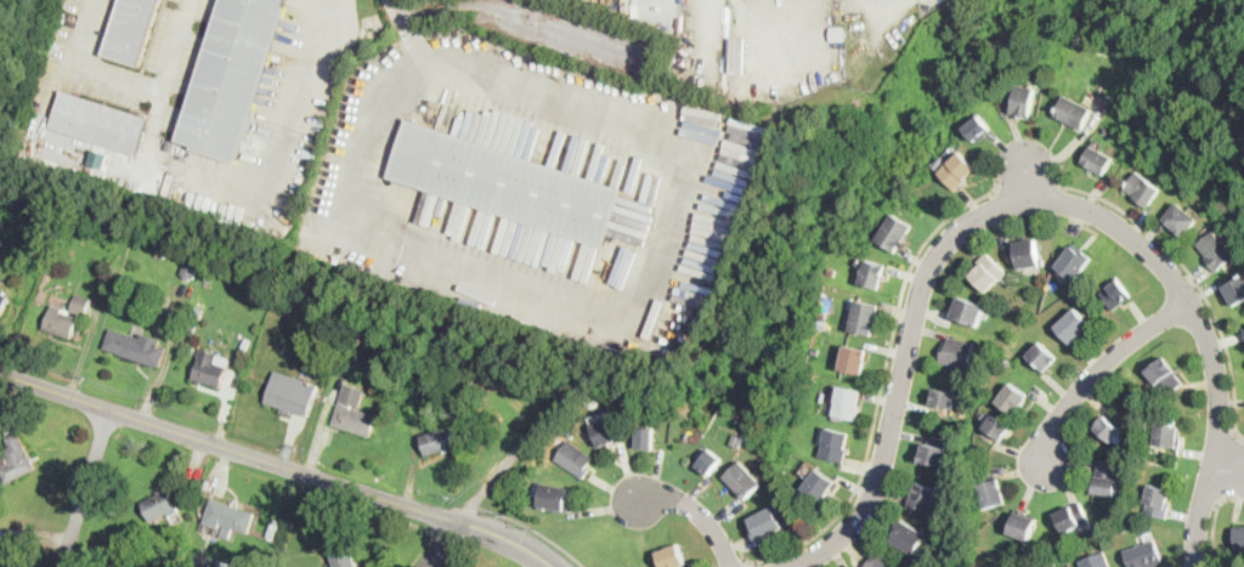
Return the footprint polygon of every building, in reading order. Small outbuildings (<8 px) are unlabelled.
[(103,56),(121,0),(161,0),(142,59),(140,67),(103,56)] [(179,141),(223,0),(288,0),(285,6),(289,7),(255,117),(259,118),(251,141),(248,140),(241,160),(237,160),(236,164),(192,149),(193,146),(179,141)] [(1039,89),(1031,117),(1023,115),(1012,113),(1019,84),(1039,89)] [(146,129),(137,155),(51,127),(55,117),(63,91),(149,118),(146,129)] [(1093,109),(1087,121),(1084,130),(1065,120),(1064,121),(1057,118),(1057,117),(1056,115),(1065,95),(1093,109)] [(985,134),(976,141),(966,129),(980,117),(991,130),(985,134)] [(624,189),(606,248),(390,177),(408,119),(624,189)] [(1106,174),(1104,176),(1092,169),(1092,168),(1084,163),(1093,146),(1114,158),(1106,174)] [(957,191),(940,172),(962,152),(978,169),(967,177),(969,180),(957,191)] [(1150,206),(1148,208),(1136,198),(1136,197),(1126,188),(1140,171),(1163,191),(1150,206)] [(1199,220),(1184,237),(1165,220),(1180,203),(1199,220)] [(52,215),(46,232),(30,226),(35,209),(52,215)] [(901,244),(897,253),(877,240),(894,214),(914,226),(901,244)] [(1227,245),(1232,253),(1234,250),(1238,255),(1220,270),(1220,271),(1217,272),(1210,262),(1206,259),(1209,257),(1199,245),(1216,232),(1227,245)] [(1030,238),(1030,240),(1036,239),(1040,260),(1044,259),(1045,266),(1020,270),(1016,243),(1023,242),(1023,239),(1030,238)] [(1093,257),(1075,282),(1057,267),(1061,262),(1058,261),(1062,256),(1064,257),(1075,243),(1093,257)] [(1002,280),(1001,282),(1000,280),(988,291),(972,276),(979,268),(977,265),(989,253),(1008,273),(1002,280)] [(203,261),(196,279),(182,274),(190,256),(203,261)] [(887,266),(883,276),(880,290),(860,284),(864,273),(861,273),(864,267),(865,267),(867,260),(887,266)] [(1121,305),(1114,310),(1112,306),(1109,308),(1106,302),(1107,301),(1102,294),(1115,284),(1113,280),(1119,277),(1132,296),(1121,305)] [(1225,287),(1243,277),(1243,302),(1235,306),(1232,299),(1229,301),(1226,294),(1228,293),(1225,287)] [(5,316),(0,314),(0,293),(11,296),(5,316)] [(86,313),(86,316),(72,312),(78,294),(91,299),(86,313)] [(991,308),(989,314),(984,313),(979,327),(952,317),(960,296),(991,308)] [(875,328),(873,335),(850,330),(850,328),(856,300),(878,305),(875,323),(876,324),(875,328)] [(80,318),(73,340),(45,330),(53,304),(64,307),(62,312),(80,318)] [(1078,308),(1096,329),(1075,347),(1056,325),(1063,318),(1065,321),(1078,308)] [(827,312),(826,319),(819,319),(820,311),(827,312)] [(197,325),(194,330),(186,325),(188,321),(197,325)] [(131,335),(138,338),(140,333),(160,339),(158,345),(168,347),(162,367),(106,348),(112,329),(131,335)] [(949,338),(974,342),(968,368),(940,362),(945,341),(948,341),(949,338)] [(1059,358),(1051,367),(1051,365),(1046,372),(1029,356),(1041,342),(1059,358)] [(865,363),(863,375),(841,370),(842,365),(847,345),(869,350),(865,363)] [(231,361),(222,389),(193,379),(203,352),(203,350),(231,359),(231,361)] [(1186,384),(1167,396),(1159,384),(1158,385),(1147,370),(1166,357),(1186,384)] [(320,386),(310,416),(267,402),(276,373),(320,386)] [(367,389),(361,407),(352,404),(351,408),(379,416),(373,436),(334,425),(346,382),(367,389)] [(1012,384),(1029,396),(1027,398),(1028,399),(1019,413),(1017,412),(1016,414),(999,402),(1003,395),(1001,393),(1003,390),(1007,391),(1012,384)] [(860,410),(858,420),(833,415),(839,387),(861,392),(859,406),(861,407),(860,410)] [(935,390),(956,395),(954,409),(933,404),(933,401),(932,399),(935,390)] [(1140,397),(1133,403),(1126,397),(1132,391),(1140,397)] [(1010,431),(1002,441),(985,427),(995,415),(1012,429),(1010,431)] [(1129,436),(1120,446),(1114,440),(1112,442),(1096,429),(1102,420),(1107,415),(1129,436)] [(610,443),(601,448),(592,426),(615,416),(623,437),(610,443)] [(1182,449),(1177,449),(1177,448),(1155,444),(1159,423),(1183,427),(1181,437),(1183,438),(1182,449)] [(442,425),(443,429),(451,427),(457,448),(428,457),(422,436),(434,432),(432,429),(442,425)] [(333,431),(328,446),(320,443),(324,427),(333,431)] [(654,449),(638,449),(638,427),(655,429),(654,449)] [(850,433),(847,447),(849,447),(846,463),(821,457),(824,444),(821,444),(822,437),(826,438),(829,429),(850,433)] [(10,484),(0,467),(0,452),(11,447),(7,438),(19,432),(38,469),(10,484)] [(746,437),(741,447),(731,442),(735,432),(746,437)] [(949,440),(948,447),(948,448),(944,467),(920,461),(924,443),(928,444),(931,436),(949,440)] [(764,444),(759,450),(753,444),(759,438),(764,444)] [(569,440),(595,458),(588,467),(592,469),(584,478),(555,459),(560,452),(558,450),(561,446),(562,447),(569,440)] [(724,459),(709,476),(697,465),(712,449),(724,459)] [(1118,480),(1116,494),(1091,492),(1092,483),(1097,483),(1099,460),(1119,463),(1116,480),(1118,480)] [(754,492),(747,499),(725,476),(742,461),(763,484),(754,492)] [(829,493),(822,503),(803,489),(818,469),(837,482),(829,493)] [(991,508),(985,509),(979,486),(1001,480),(1007,503),(991,508)] [(940,491),(938,497),(935,495),(929,511),(910,504),(917,482),(940,491)] [(572,497),(571,500),(567,500),(565,511),(539,506),(544,483),(573,489),(572,497)] [(1166,508),(1166,509),(1165,515),(1147,511),(1148,504),(1146,504),(1152,484),(1172,491),(1166,508)] [(181,512),(171,516),(170,515),(153,523),(142,503),(169,489),(181,512)] [(256,512),(253,527),(251,531),(236,526),(232,539),(222,537),(226,526),(221,525),(220,528),(205,523),(213,498),(256,512)] [(1090,520),(1064,532),(1056,514),(1073,505),(1080,501),(1090,520)] [(778,515),(784,525),(788,521),(790,523),(758,542),(747,521),(773,506),(778,515)] [(1037,520),(1030,540),(1010,533),(1018,511),(1037,520)] [(934,539),(931,543),(924,539),(915,554),(890,538),(904,518),(934,539)] [(1130,529),(1124,532),(1121,527),(1127,523),(1130,529)] [(1235,528),(1243,527),(1243,549),(1238,550),(1235,528)] [(12,529),(0,528),(0,553),(9,555),(12,529)] [(43,538),(41,545),(26,543),(27,535),(43,538)] [(1165,563),(1154,566),(1131,566),(1126,550),(1157,539),(1165,563)] [(684,566),(664,566),(658,552),(680,544),(688,563),(684,566)] [(352,545),(358,566),(337,566),(332,550),(352,545)] [(886,552),(900,566),(865,566),(878,552),(881,555),(884,551),(886,552)] [(1106,551),(1111,566),(1084,566),(1081,560),(1106,551)]
